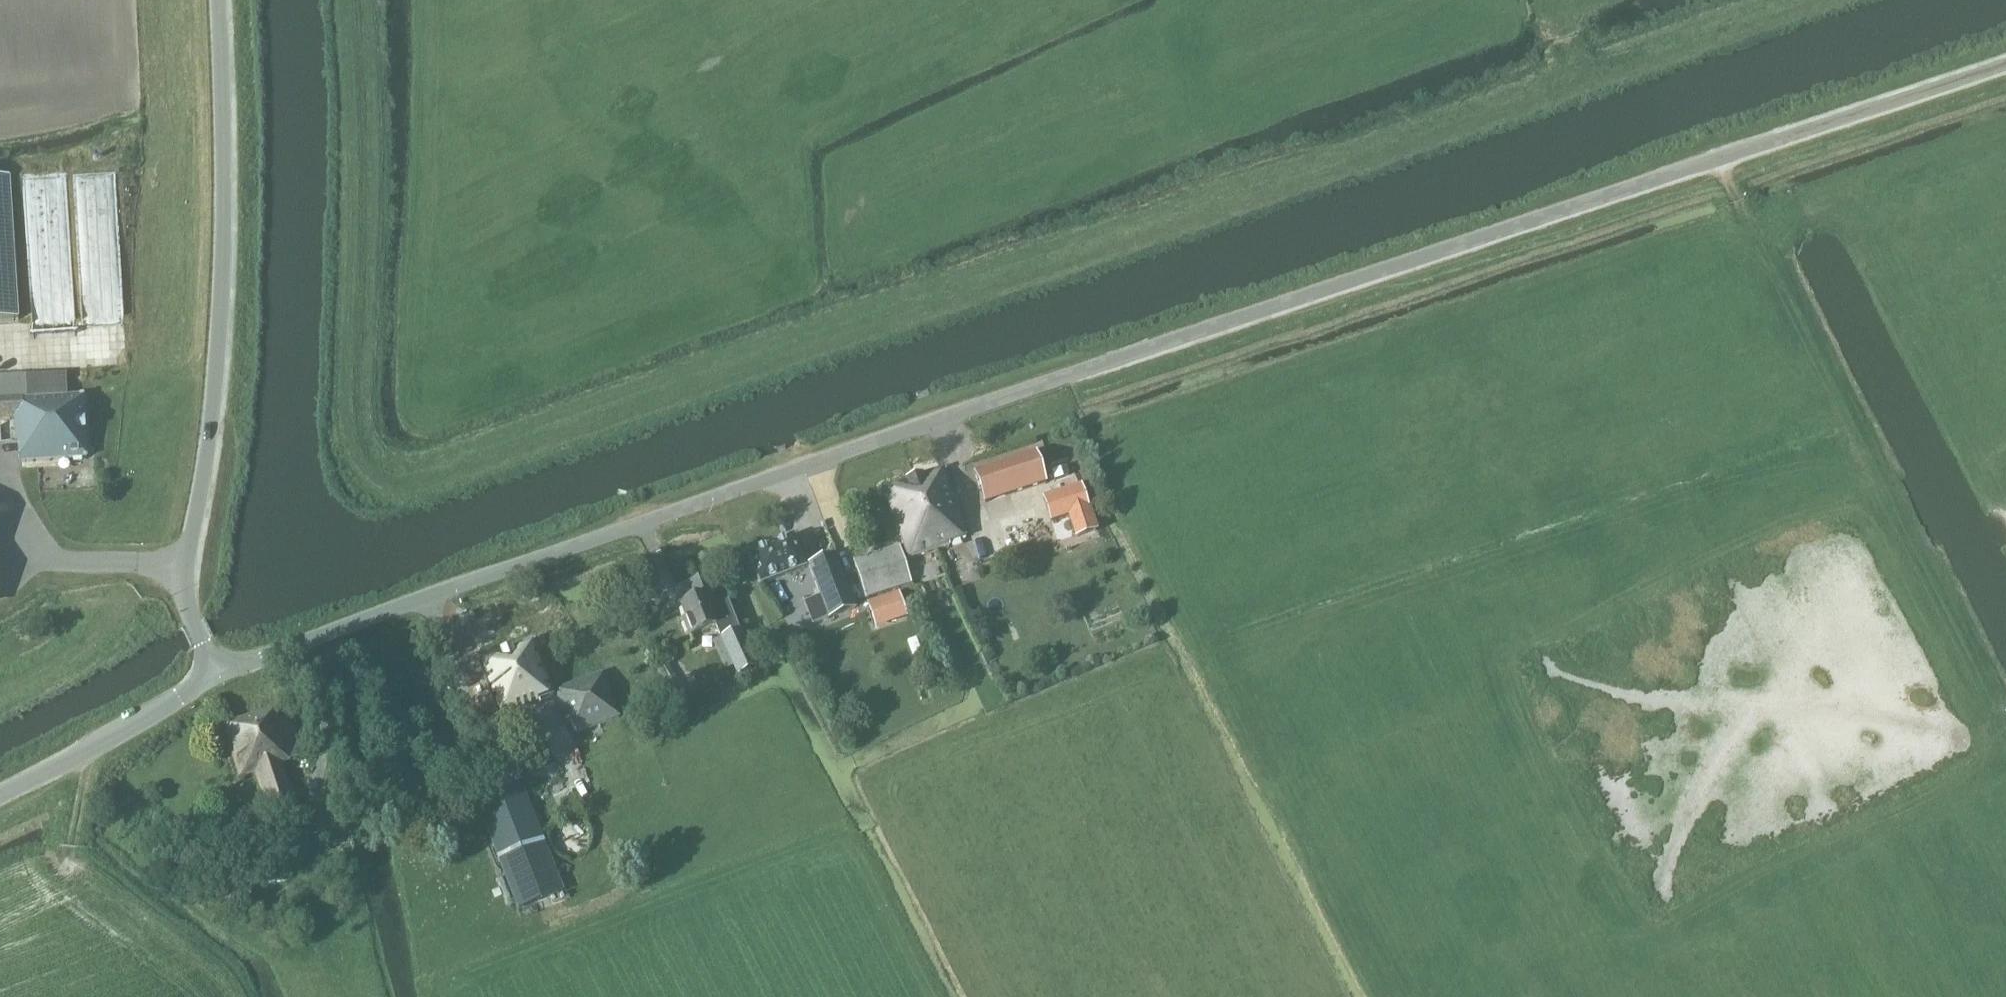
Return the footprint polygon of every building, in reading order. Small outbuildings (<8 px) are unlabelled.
[(9,180),(0,181),(0,321),(18,320),(9,180)] [(0,438),(1,444),(19,443),(20,462),(85,458),(87,458),(87,456),(86,438),(84,398),(84,396),(67,397),(66,376),(0,379),(0,436),(0,438)] [(1046,483),(1036,453),(975,473),(985,503),(1046,483)] [(947,544),(967,537),(944,469),(914,479),(883,490),(907,561),(938,550),(947,547),(947,544)] [(1087,488),(1070,495),(1078,511),(1094,504),(1087,488)] [(1084,525),(1078,511),(1070,495),(1047,505),(1060,535),(1084,525)] [(657,539),(663,559),(673,556),(667,536),(657,539)] [(805,568),(794,537),(749,554),(761,585),(805,568)] [(899,547),(853,562),(866,600),(912,585),(899,547)] [(836,557),(810,567),(832,623),(858,613),(836,557)] [(686,620),(684,621),(691,638),(717,628),(738,678),(757,670),(741,632),(739,633),(728,604),(718,608),(707,578),(690,584),(696,600),(681,606),(686,620)] [(879,615),(899,608),(894,594),(874,600),(879,615)] [(1100,621),(1125,609),(1119,595),(1094,607),(1100,621)] [(539,703),(554,697),(535,642),(478,663),(499,721),(540,707),(539,703)] [(931,657),(924,660),(927,669),(935,665),(931,657)] [(576,734),(620,718),(604,674),(555,691),(566,722),(571,719),(576,734)] [(277,765),(305,756),(293,717),(277,722),(273,709),(221,726),(238,780),(254,775),(268,817),(295,808),(287,782),(283,783),(277,765)] [(439,736),(428,739),(430,748),(441,745),(439,736)] [(393,751),(385,753),(388,764),(396,762),(393,751)] [(565,892),(524,785),(476,803),(518,910),(565,892)]
